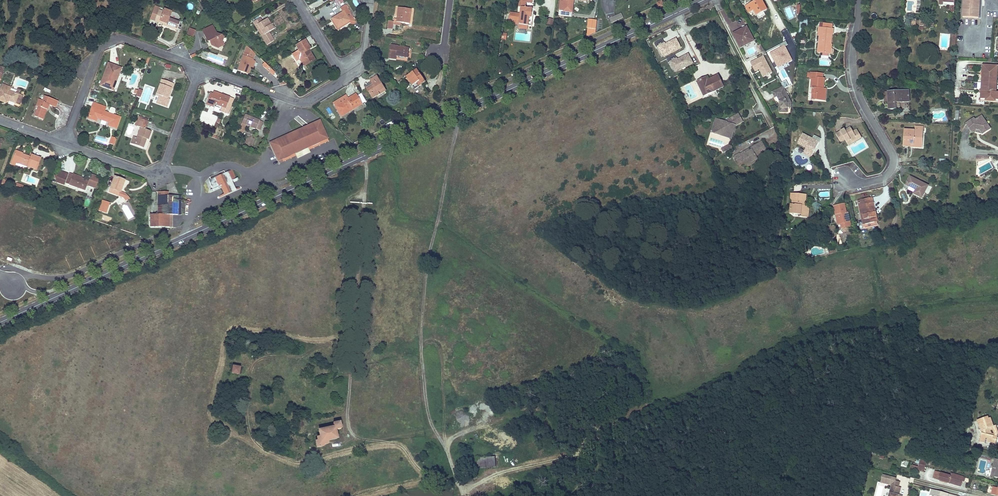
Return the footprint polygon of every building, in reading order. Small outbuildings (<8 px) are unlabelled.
[(533,8),(526,8),(526,3),(532,3),(532,0),(519,0),(518,7),(521,7),(521,14),(510,13),(509,20),(516,21),(516,24),(519,24),(519,28),(528,29),(528,26),(530,14),(532,14),(533,8)] [(559,11),(572,12),(574,0),(561,0),(559,11)] [(762,0),(757,0),(750,4),(757,15),(761,13),(767,9),(762,0)] [(963,17),(979,18),(980,0),(964,0),(963,17)] [(658,9),(664,7),(662,1),(655,3),(658,9)] [(349,21),(353,18),(347,8),(349,8),(347,5),(341,8),(343,12),(332,19),(338,28),(349,21)] [(409,24),(411,9),(398,8),(397,20),(396,22),(394,21),(388,21),(387,29),(392,30),(393,25),(400,26),(400,22),(409,24)] [(170,18),(172,12),(164,9),(163,12),(158,10),(155,21),(163,24),(177,29),(179,23),(169,19),(170,18)] [(611,23),(623,17),(621,13),(610,19),(611,23)] [(274,29),(271,24),(267,18),(262,21),(260,18),(253,22),(255,26),(258,25),(264,35),(261,36),(267,45),(274,41),(269,32),(274,29)] [(801,37),(802,26),(807,27),(808,19),(800,18),(798,37),(801,37)] [(339,29),(350,22),(349,21),(338,28),(339,29)] [(264,35),(258,25),(255,26),(261,36),(264,35)] [(213,41),(211,45),(211,46),(218,48),(219,45),(221,41),(222,41),(224,37),(216,34),(213,33),(212,31),(213,28),(212,26),(202,31),(208,42),(209,41),(211,41),(213,41)] [(189,28),(187,36),(193,38),(196,31),(189,28)] [(757,35),(760,42),(773,35),(770,28),(757,35)] [(831,44),(832,29),(819,28),(818,32),(820,32),(820,36),(818,50),(823,50),(823,53),(829,54),(830,45),(831,45),(831,44)] [(754,41),(748,29),(744,31),(743,29),(733,34),(740,48),(754,41)] [(662,40),(654,44),(662,58),(681,49),(676,38),(664,44),(662,40)] [(309,52),(308,50),(310,49),(305,40),(295,46),(299,52),(298,53),(301,58),(306,65),(314,60),(309,52)] [(408,58),(409,48),(391,45),(389,59),(396,60),(397,56),(408,58)] [(776,67),(791,61),(785,47),(770,53),(776,67)] [(251,68),(253,69),(256,61),(254,60),(257,52),(245,48),(237,71),(249,75),(251,68)] [(673,73),(693,65),(688,54),(676,59),(674,56),(667,59),(673,73)] [(772,72),(764,55),(750,62),(755,72),(759,69),(763,77),(772,72)] [(113,90),(121,68),(108,64),(100,85),(113,90)] [(997,66),(983,65),(980,101),(997,102),(997,92),(996,92),(997,66)] [(426,82),(417,69),(407,77),(414,88),(421,84),(422,85),(426,82)] [(823,87),(824,82),(821,82),(821,79),(822,79),(823,74),(811,73),(811,77),(811,78),(812,78),(811,87),(810,87),(810,94),(812,94),(815,94),(815,99),(823,100),(824,89),(822,89),(822,87),(823,87)] [(386,91),(377,76),(371,80),(372,82),(373,85),(374,86),(371,87),(370,86),(367,88),(373,98),(386,91)] [(723,87),(718,76),(707,81),(705,82),(704,79),(697,82),(702,93),(708,90),(710,93),(723,87)] [(167,98),(171,88),(169,88),(171,83),(162,80),(156,96),(159,97),(157,102),(167,105),(169,99),(168,99),(167,98)] [(9,91),(11,87),(3,84),(0,91),(0,100),(6,102),(7,100),(19,104),(23,96),(18,95),(16,94),(9,91)] [(783,86),(772,92),(775,97),(777,96),(778,99),(788,95),(783,86)] [(909,102),(908,91),(888,92),(888,93),(888,98),(888,102),(889,110),(896,109),(895,103),(900,103),(909,102)] [(209,103),(213,94),(210,93),(208,94),(205,102),(206,104),(213,107),(214,105),(209,103)] [(228,114),(234,99),(222,95),(221,97),(213,94),(209,103),(214,105),(222,107),(220,111),(228,114)] [(335,107),(348,99),(346,95),(333,103),(335,107)] [(41,119),(46,104),(49,105),(55,108),(57,102),(45,97),(43,101),(38,100),(36,106),(37,107),(34,116),(41,119)] [(341,116),(357,106),(351,97),(348,99),(335,107),(341,116)] [(785,97),(778,100),(781,105),(780,112),(788,112),(788,107),(791,107),(791,102),(788,102),(785,97)] [(104,112),(106,107),(95,103),(93,108),(92,107),(88,118),(96,121),(97,118),(98,119),(98,117),(101,118),(100,120),(109,123),(108,126),(116,128),(120,117),(113,115),(108,113),(104,112)] [(44,120),(47,111),(49,105),(46,104),(41,119),(44,120)] [(731,118),(730,120),(730,121),(729,124),(727,123),(727,122),(716,119),(712,133),(727,137),(729,131),(733,132),(735,126),(743,122),(738,114),(731,118)] [(258,123),(259,122),(248,118),(249,117),(245,115),(242,123),(238,132),(243,133),(246,125),(256,129),(260,130),(262,125),(258,123)] [(985,127),(986,123),(982,116),(975,120),(974,119),(966,124),(971,131),(975,132),(976,129),(980,130),(982,134),(987,131),(985,127)] [(148,139),(151,131),(145,129),(148,121),(147,121),(140,119),(138,118),(137,120),(139,121),(138,124),(136,123),(136,126),(137,126),(141,128),(137,138),(135,145),(143,148),(146,140),(145,140),(145,139),(146,139),(148,139)] [(278,160),(327,138),(319,121),(270,143),(278,160)] [(857,139),(856,137),(860,135),(857,129),(853,132),(851,129),(846,132),(845,131),(845,129),(836,134),(840,142),(845,139),(846,142),(850,139),(852,142),(857,139)] [(922,145),(923,134),(919,134),(919,131),(915,130),(904,130),(903,146),(910,147),(910,144),(922,145)] [(819,142),(812,139),(802,134),(797,143),(806,148),(805,150),(813,154),(819,142)] [(862,138),(860,135),(856,137),(857,139),(852,142),(850,139),(846,142),(848,146),(862,138)] [(297,156),(309,151),(329,142),(327,138),(278,160),(280,164),(297,156)] [(756,156),(767,150),(762,142),(751,148),(752,150),(746,153),(745,151),(740,154),(740,153),(734,157),(738,164),(744,161),(745,163),(750,160),(751,162),(758,158),(756,156)] [(813,154),(805,150),(803,154),(811,158),(813,154)] [(36,170),(40,158),(31,155),(31,158),(30,159),(28,158),(29,157),(22,154),(22,153),(16,151),(11,164),(15,165),(16,162),(36,170)] [(748,167),(759,161),(758,158),(751,162),(750,160),(745,163),(748,167)] [(66,181),(68,174),(59,171),(57,177),(66,181)] [(232,181),(233,180),(230,172),(225,174),(225,173),(222,174),(223,175),(209,181),(213,190),(220,186),(226,184),(229,182),(232,181)] [(85,190),(88,181),(81,178),(81,177),(70,173),(66,183),(85,190)] [(120,192),(125,180),(114,177),(109,192),(118,196),(120,192)] [(928,186),(910,177),(906,185),(910,187),(916,190),(914,193),(914,194),(922,198),(928,186)] [(236,191),(232,181),(229,182),(230,184),(227,186),(226,184),(220,186),(224,196),(236,191)] [(129,199),(124,193),(120,192),(119,196),(123,198),(125,201),(129,199)] [(169,227),(169,215),(171,215),(178,215),(178,196),(168,196),(168,192),(158,192),(158,214),(150,214),(150,227),(169,227)] [(805,205),(805,194),(793,193),(792,199),(792,204),(790,204),(790,212),(795,212),(795,215),(798,215),(800,215),(800,217),(807,218),(807,209),(804,209),(805,205)] [(873,213),(871,203),(873,203),(872,197),(858,200),(861,214),(861,215),(863,215),(865,224),(874,222),(873,218),(876,217),(875,212),(873,213)] [(850,223),(848,212),(846,212),(844,203),(834,206),(836,215),(839,214),(839,217),(840,224),(841,224),(842,229),(847,228),(849,227),(848,223),(850,223)] [(851,240),(850,236),(849,232),(848,232),(843,233),(844,237),(845,241),(851,240)] [(239,376),(240,368),(232,366),(230,374),(239,376)] [(988,428),(992,427),(994,426),(990,418),(988,419),(985,420),(984,418),(977,420),(982,433),(980,439),(987,440),(986,442),(996,444),(997,437),(996,437),(990,435),(990,434),(990,433),(989,431),(988,428)] [(333,427),(317,431),(319,437),(315,438),(316,442),(314,442),(316,449),(324,448),(323,447),(330,445),(329,442),(338,440),(336,431),(342,429),(340,422),(332,423),(333,427)] [(496,467),(495,457),(477,458),(478,468),(496,467)] [(962,481),(963,477),(951,474),(951,476),(940,473),(938,480),(960,486),(961,482),(962,481)] [(901,488),(898,487),(900,482),(896,481),(892,480),(892,477),(882,475),(881,483),(890,485),(891,486),(889,495),(898,495),(899,495),(901,488)]
